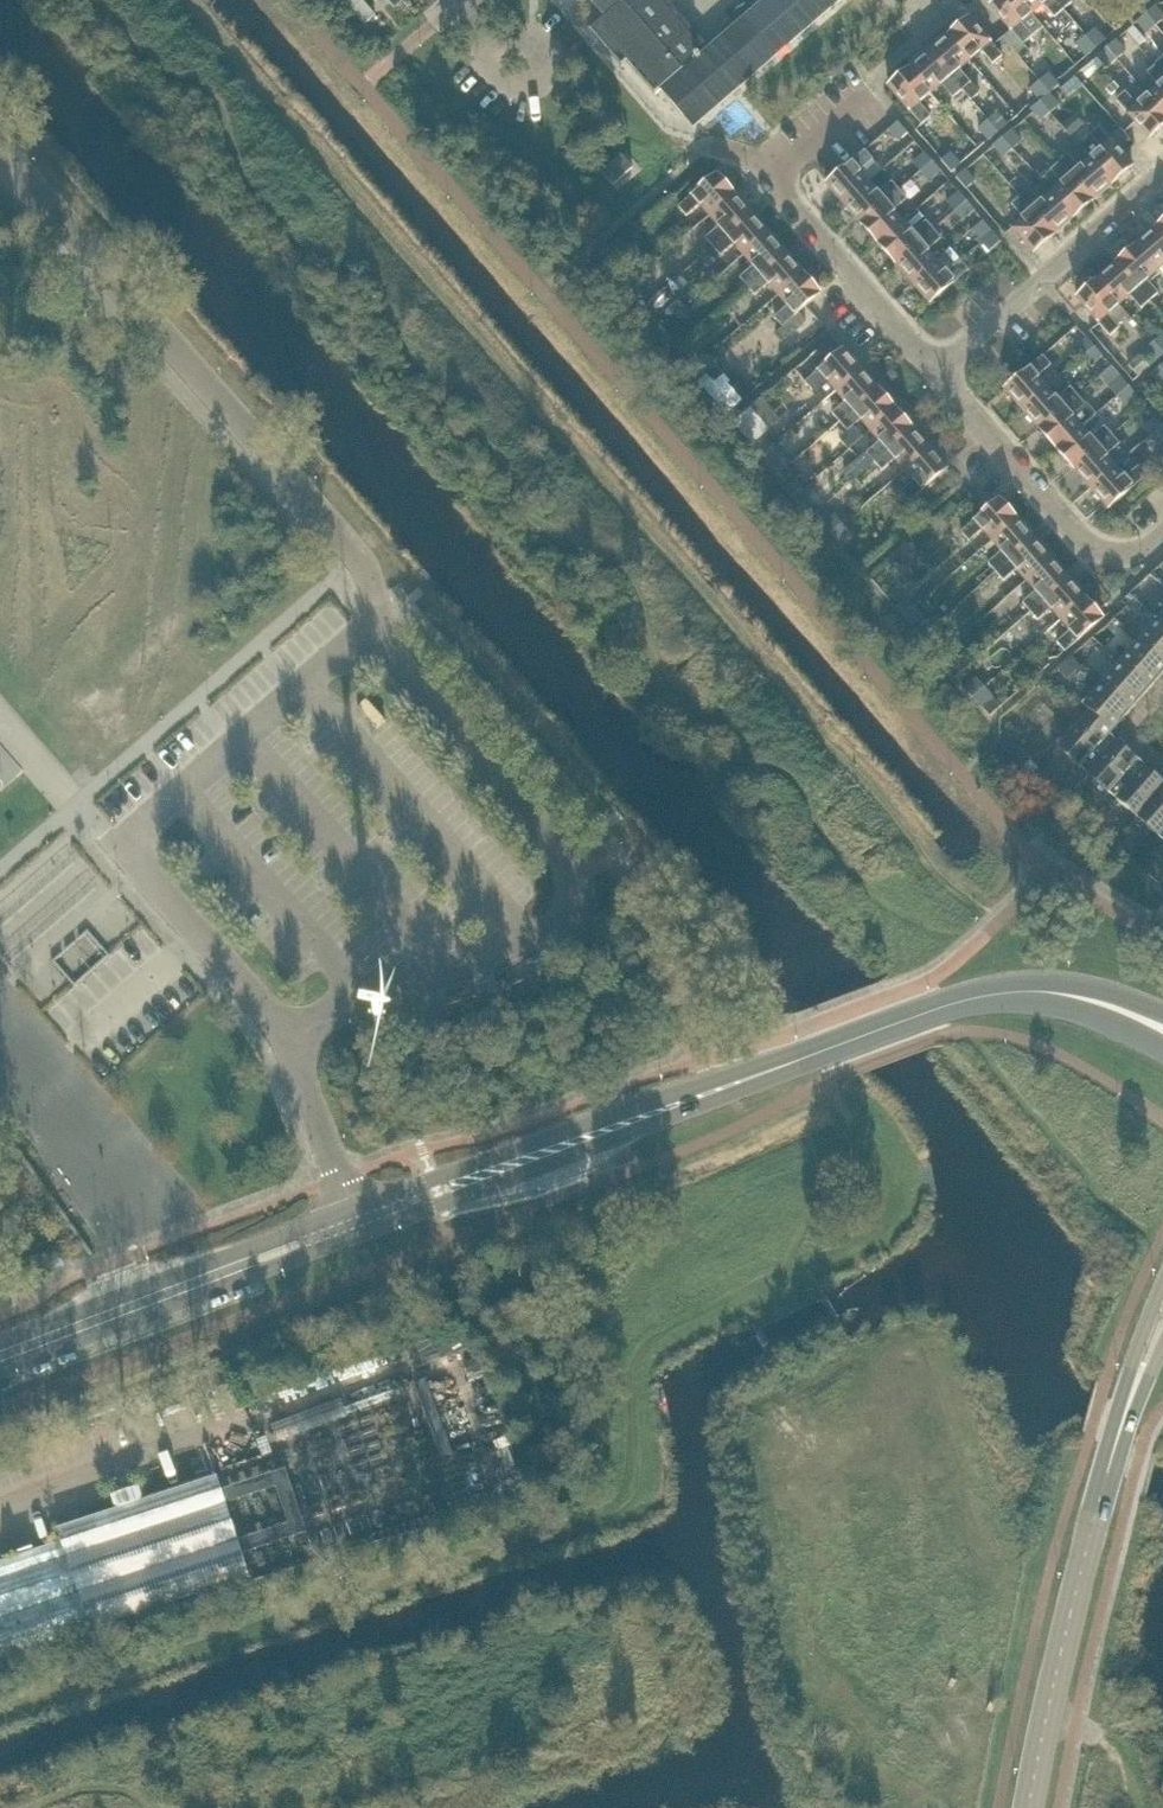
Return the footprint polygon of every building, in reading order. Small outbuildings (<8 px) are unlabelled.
[(605,16),(591,29),(623,66),(629,62),(657,94),(662,90),(695,127),(841,0),(766,0),(710,50),(666,0),(591,0),(605,16)] [(1031,52),(1025,44),(1045,27),(1033,13),(1022,0),(997,0),(991,5),(1013,31),(1004,38),(1023,59),(1031,52)] [(1065,10),(1057,0),(1022,0),(1033,13),(1045,3),(1057,17),(1065,10)] [(1065,10),(1073,3),(1071,0),(1057,0),(1065,10)] [(1124,22),(1138,11),(1132,4),(1118,14),(1124,22)] [(1158,26),(1162,21),(1162,14),(1157,6),(1147,15),(1158,26)] [(1149,34),(1158,26),(1147,15),(1139,22),(1149,34)] [(1003,37),(994,44),(970,17),(949,35),(971,60),(982,51),(997,68),(1016,52),(1003,37)] [(1086,36),(1096,47),(1106,39),(1096,28),(1086,36)] [(960,70),(971,60),(949,35),(929,52),(970,99),(977,93),(970,84),(971,83),(960,70)] [(1088,55),(1096,47),(1086,36),(1078,43),(1088,55)] [(1108,49),(1118,61),(1127,53),(1117,41),(1108,49)] [(1109,69),(1118,61),(1108,49),(1099,57),(1109,69)] [(961,106),(970,99),(929,52),(909,68),(931,94),(942,84),(961,106)] [(1156,64),(1148,71),(1160,85),(1148,95),(1162,111),(1162,71),(1156,64)] [(920,103),(931,94),(909,68),(889,85),(911,111),(922,125),(931,117),(920,103)] [(1040,83),(1051,94),(1052,94),(1052,93),(1060,86),(1050,74),(1040,83)] [(1042,102),(1051,94),(1040,83),(1032,90),(1042,102)] [(1137,105),(1125,92),(1116,99),(1151,138),(1162,127),(1162,111),(1148,95),(1137,105)] [(1042,102),(1052,113),(1061,104),(1052,94),(1051,94),(1042,102)] [(1043,120),(1052,113),(1042,102),(1033,109),(1043,120)] [(989,121),(999,133),(1008,125),(998,113),(989,121)] [(900,141),(909,133),(899,121),(890,129),(900,141)] [(989,140),(999,133),(989,121),(979,129),(989,140)] [(1114,182),(1134,165),(1100,127),(1091,134),(1103,148),(1092,157),(1114,182)] [(966,153),(984,139),(976,129),(958,144),(966,153)] [(1003,138),(1013,150),(1023,142),(1013,130),(1003,138)] [(1004,158),(1013,150),(1003,138),(994,146),(1004,158)] [(860,171),(874,159),(866,150),(827,183),(845,204),(870,183),(860,171)] [(961,164),(955,156),(951,152),(942,160),(952,172),(961,164)] [(921,172),(933,162),(925,153),(913,163),(921,172)] [(1092,157),(1081,167),(1070,153),(1061,161),(1094,200),(1114,182),(1092,157)] [(634,168),(624,156),(623,155),(602,173),(614,186),(634,168)] [(985,192),(998,181),(979,159),(957,178),(967,189),(976,181),(985,192)] [(1074,217),(1094,200),(1061,161),(1052,169),(1063,183),(1052,193),(1074,217)] [(933,162),(921,172),(929,182),(941,171),(933,162)] [(710,216),(736,193),(718,173),(679,207),(688,216),(701,205),(710,216)] [(862,224),(900,191),(893,182),(879,194),(870,183),(845,204),(862,224)] [(1052,193),(1041,202),(1029,189),(1021,196),(1055,235),(1074,217),(1052,193)] [(894,211),(908,199),(900,191),(862,224),(879,243),(904,222),(894,211)] [(955,211),(967,201),(959,192),(947,203),(955,211)] [(714,247),(753,213),(736,193),(710,216),(720,227),(706,238),(714,247)] [(1035,252),(1055,235),(1021,196),(1012,204),(1024,217),(1013,227),(1035,252)] [(967,201),(955,211),(963,221),(975,210),(967,201)] [(744,255),(770,233),(753,213),(714,247),(721,255),(735,244),(744,255)] [(896,263),(935,230),(927,221),(913,233),(904,222),(879,243),(896,263)] [(1156,228),(1137,245),(1159,270),(1162,267),(1162,235),(1156,228)] [(929,251),(942,239),(935,230),(896,263),(914,283),(938,262),(929,251)] [(990,252),(1002,241),(994,232),(982,243),(985,246),(990,252)] [(748,287),(787,253),(770,233),(744,255),(754,266),(741,278),(748,287)] [(1147,281),(1159,270),(1137,245),(1117,263),(1151,301),(1159,294),(1147,281)] [(931,303),(990,252),(985,246),(964,264),(952,250),(938,262),(914,283),(931,303)] [(779,295),(804,273),(787,253),(748,287),(756,295),(769,284),(779,295)] [(1142,308),(1151,301),(1117,263),(1097,280),(1119,305),(1131,295),(1142,308)] [(622,292),(633,282),(626,273),(614,283),(622,292)] [(822,293),(818,288),(804,273),(779,295),(788,306),(775,317),(783,327),(822,293)] [(1108,315),(1119,305),(1097,280),(1077,297),(1111,336),(1120,329),(1108,315)] [(633,282),(622,292),(630,302),(642,292),(633,282)] [(651,336),(662,326),(654,317),(643,327),(651,336)] [(1084,356),(1095,346),(1074,322),(1052,341),(1065,357),(1076,347),(1084,356)] [(662,326),(651,336),(659,346),(671,336),(662,326)] [(1162,354),(1162,337),(1161,335),(1153,343),(1162,354)] [(1153,362),(1162,354),(1153,343),(1143,351),(1153,362)] [(1091,366),(1103,356),(1095,346),(1084,356),(1091,366)] [(837,391),(862,369),(845,349),(806,382),(814,392),(827,380),(837,391)] [(691,371),(702,361),(694,352),(683,362),(691,371)] [(1037,376),(1051,363),(1044,355),(1006,389),(1023,409),(1048,388),(1037,376)] [(702,361),(691,371),(699,380),(710,370),(702,361)] [(727,412),(743,399),(729,383),(731,381),(717,365),(699,381),(727,412)] [(1162,386),(1162,369),(1161,367),(1153,375),(1162,386)] [(841,423),(880,389),(862,369),(837,391),(847,402),(833,414),(841,423)] [(1118,396),(1130,386),(1121,376),(1110,386),(1118,396)] [(1130,386),(1118,396),(1126,405),(1137,395),(1130,386)] [(1041,429),(1079,395),(1072,387),(1058,399),(1048,388),(1023,409),(1041,429)] [(872,431),(897,409),(880,389),(841,423),(849,431),(862,420),(872,431)] [(1086,404),(1079,395),(1041,429),(1057,448),(1082,427),(1097,413),(1088,402),(1086,404)] [(753,443),(781,420),(762,398),(735,421),(753,443)] [(876,462),(914,428),(897,409),(872,431),(881,442),(868,453),(876,462)] [(1162,427),(1162,424),(1156,416),(1145,426),(1153,436),(1162,427)] [(1075,468),(1113,435),(1106,426),(1092,439),(1082,427),(1057,448),(1075,468)] [(1153,436),(1160,445),(1162,442),(1162,427),(1153,436)] [(906,470),(932,448),(914,428),(876,462),(860,476),(864,481),(880,467),(883,471),(896,459),(906,470)] [(763,455),(775,445),(767,435),(755,446),(763,455)] [(1106,455),(1120,443),(1113,435),(1075,468),(1092,488),(1116,467),(1106,455)] [(775,445),(763,455),(771,464),(783,454),(775,445)] [(910,502),(949,468),(932,448),(906,470),(915,481),(902,493),(910,502)] [(1110,508),(1148,475),(1141,466),(1127,479),(1116,467),(1092,488),(1110,508)] [(792,500),(804,490),(795,480),(784,490),(792,500)] [(804,490),(792,500),(800,509),(811,499),(804,490)] [(1018,519),(1005,503),(1001,498),(986,511),(961,532),(970,542),(983,530),(993,541),(1018,519)] [(833,534),(844,524),(836,515),(825,525),(833,534)] [(1035,538),(1032,534),(1018,519),(993,541),(1002,552),(989,564),(996,572),(1035,538)] [(844,524),(833,534),(841,543),(852,533),(844,524)] [(1053,558),(1052,558),(1035,538),(996,572),(1004,581),(1017,570),(1027,581),(1053,558)] [(1070,578),(1065,573),(1053,558),(1027,581),(1037,592),(1023,603),(1031,612),(1070,578)] [(1087,597),(1073,582),(1070,578),(1031,612),(1038,621),(1052,609),(1061,620),(1087,597)] [(1065,652),(1105,618),(1087,597),(1061,620),(1071,631),(1057,643),(1065,652)] [(905,617),(917,607),(909,598),(898,608),(905,617)] [(917,607),(905,617),(914,627),(925,617),(917,607)] [(1158,616),(1139,637),(1162,658),(1162,620),(1158,616)] [(1162,675),(1162,658),(1139,637),(1120,658),(1152,687),(1162,675)] [(933,661),(945,651),(938,643),(926,653),(933,661)] [(945,651),(933,661),(942,671),(954,661),(945,651)] [(1134,708),(1152,687),(1120,658),(1101,679),(1117,694),(1134,708)] [(974,696),(985,686),(978,677),(967,687),(974,696)] [(1134,708),(1117,694),(1101,679),(1080,702),(1088,708),(1115,729),(1134,708)] [(985,686),(974,696),(982,706),(994,696),(985,686)] [(1111,734),(1115,729),(1088,708),(1058,746),(1087,772),(1116,739),(1111,734)] [(1116,797),(1145,764),(1116,739),(1087,772),(1116,797)] [(1162,789),(1162,781),(1145,764),(1116,797),(1138,817),(1162,789)] [(1162,834),(1162,789),(1138,817),(1161,837),(1162,834)] [(389,1001),(378,1010),(399,1037),(411,1028),(389,1001)] [(190,1397),(167,1401),(170,1417),(193,1412),(190,1397)] [(251,1576),(218,1476),(59,1528),(63,1541),(0,1562),(0,1659),(251,1576)]
